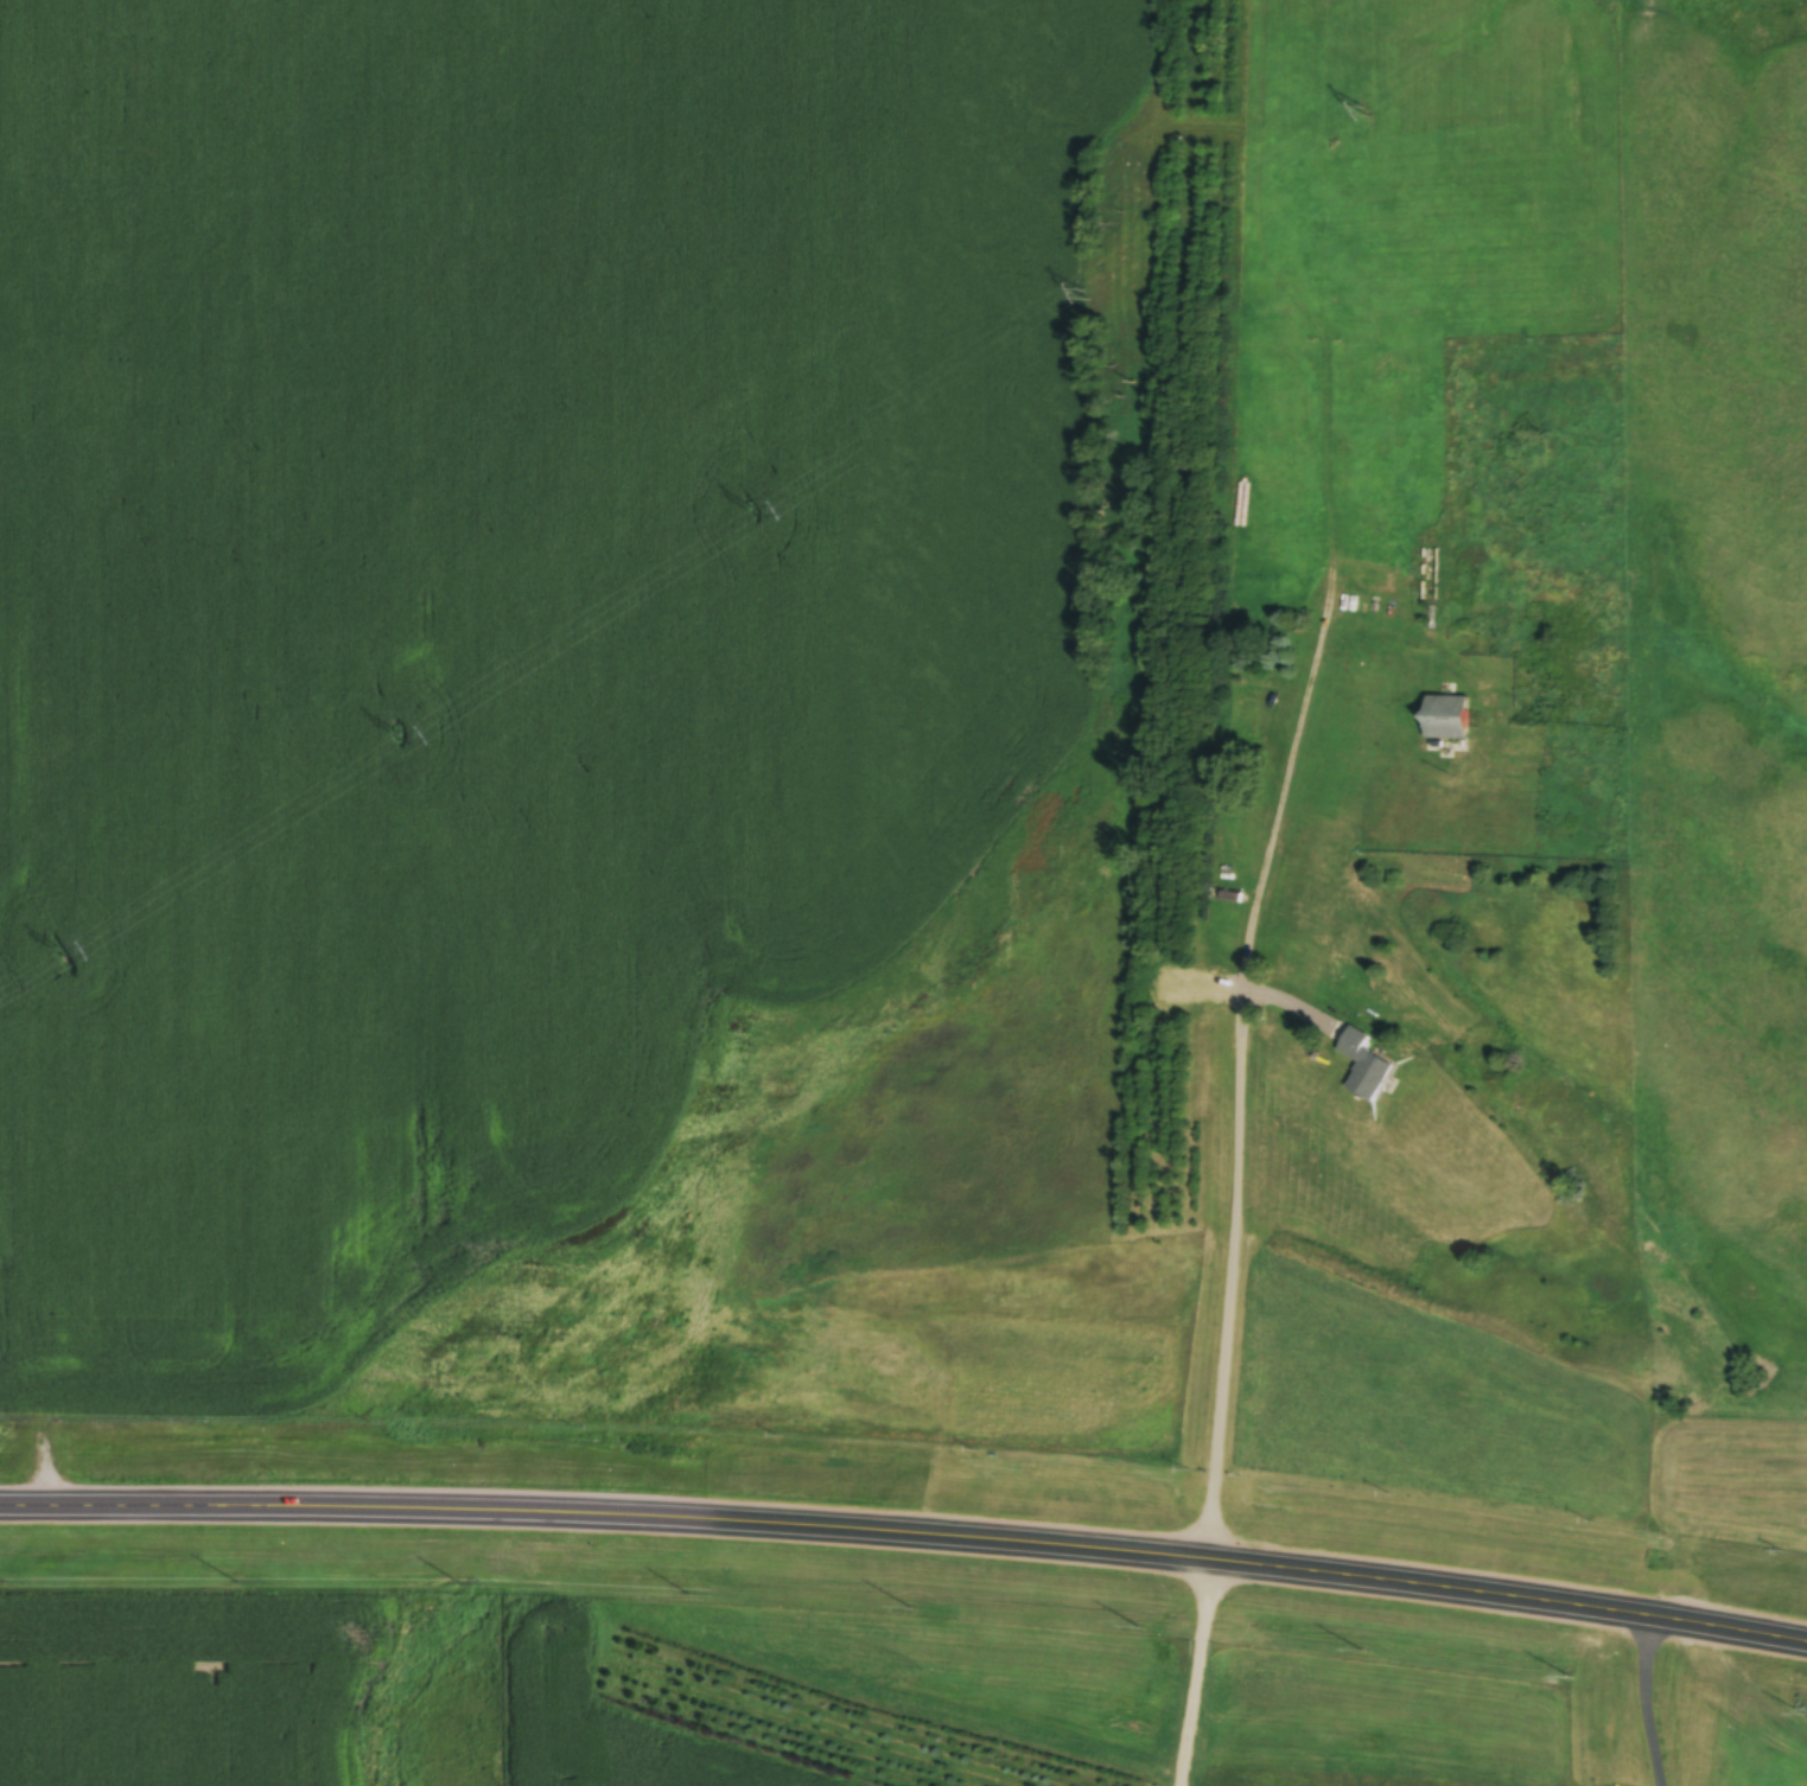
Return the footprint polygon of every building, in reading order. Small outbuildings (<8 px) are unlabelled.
[(1475,741),(1475,699),(1431,699),(1431,741),(1475,741)] [(1243,898),(1227,895),(1226,901),(1242,905),(1243,898)] [(1352,1090),(1382,1106),(1403,1068),(1372,1052),(1378,1041),(1356,1029),(1343,1054),(1365,1066),(1352,1090)]
